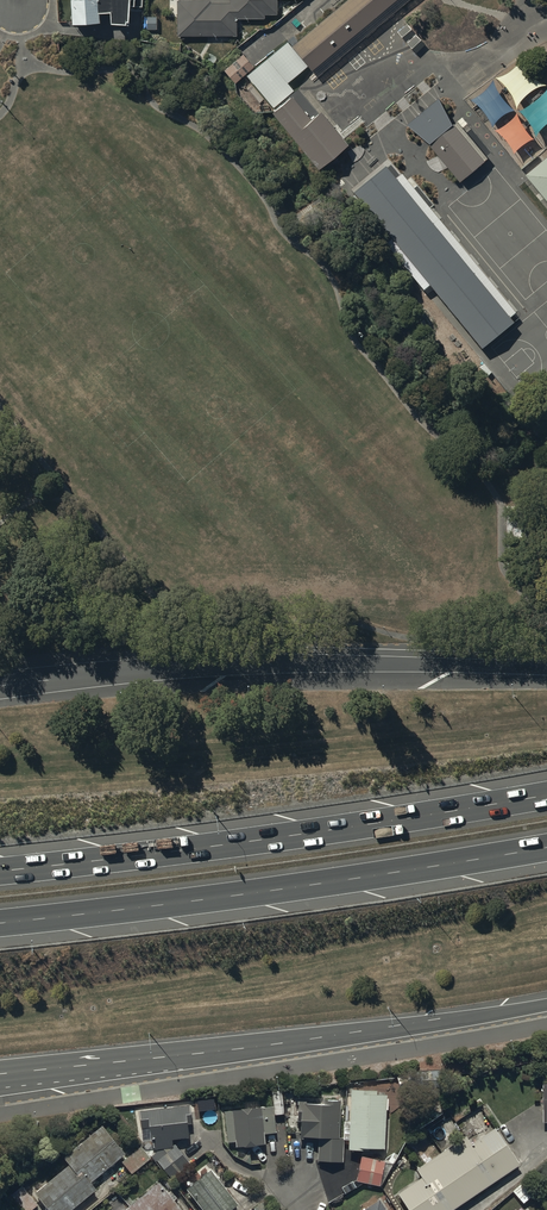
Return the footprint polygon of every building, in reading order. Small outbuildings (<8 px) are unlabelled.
[(73,3),(71,3),(72,28),(99,27),(99,16),(110,16),(111,29),(129,29),(129,9),(143,8),(143,0),(73,0),(73,3)] [(178,2),(178,38),(237,37),(237,20),(266,20),(266,16),(278,16),(278,0),(279,0),(231,0),(231,4),(210,4),(210,1),(178,2)] [(292,47),(318,78),(410,0),(348,0),(292,47)] [(407,24),(398,32),(402,37),(412,29),(407,24)] [(416,35),(407,43),(416,53),(425,45),(416,35)] [(288,43),(247,76),(273,108),(294,91),(288,83),(308,67),(288,43)] [(254,69),(243,56),(224,72),(235,85),(254,69)] [(312,120),(293,98),(272,116),(318,171),(349,146),(321,113),(312,120)] [(452,126),(439,99),(408,126),(430,144),(452,126)] [(489,161),(458,124),(431,147),(461,184),(489,161)] [(388,158),(350,190),(482,349),(515,323),(510,317),(516,312),(388,158)] [(526,179),(546,205),(546,161),(526,179)] [(345,1143),(350,1144),(350,1153),(385,1154),(387,1099),(379,1098),(379,1094),(352,1093),(351,1123),(345,1123),(345,1143)] [(219,1124),(217,1101),(208,1102),(210,1124),(219,1124)] [(340,1140),(341,1104),(324,1103),(324,1105),(299,1105),(298,1132),(301,1132),(301,1140),(319,1140),(318,1164),(342,1164),(343,1141),(340,1140)] [(140,1114),(142,1135),(138,1135),(139,1143),(143,1142),(143,1145),(153,1144),(154,1152),(159,1152),(151,1158),(156,1164),(157,1163),(173,1182),(191,1167),(174,1147),(173,1148),(173,1143),(189,1141),(188,1127),(192,1126),(190,1108),(140,1114)] [(274,1111),(226,1114),(228,1145),(236,1145),(237,1151),(265,1149),(264,1137),(276,1136),(274,1111)] [(97,1192),(92,1186),(126,1157),(102,1129),(64,1161),(70,1168),(35,1197),(46,1209),(75,1209),(97,1192)] [(407,1209),(458,1209),(521,1168),(496,1130),(472,1146),(467,1138),(417,1172),(423,1180),(398,1197),(407,1209)] [(133,1176),(151,1160),(141,1148),(122,1164),(133,1176)] [(385,1163),(361,1159),(357,1184),(381,1187),(385,1163)] [(211,1172),(186,1192),(201,1209),(236,1209),(239,1208),(211,1172)] [(159,1185),(129,1209),(180,1209),(159,1185)] [(21,1187),(9,1197),(20,1209),(35,1209),(38,1208),(21,1187)] [(254,1209),(272,1209),(265,1201),(254,1209)]
